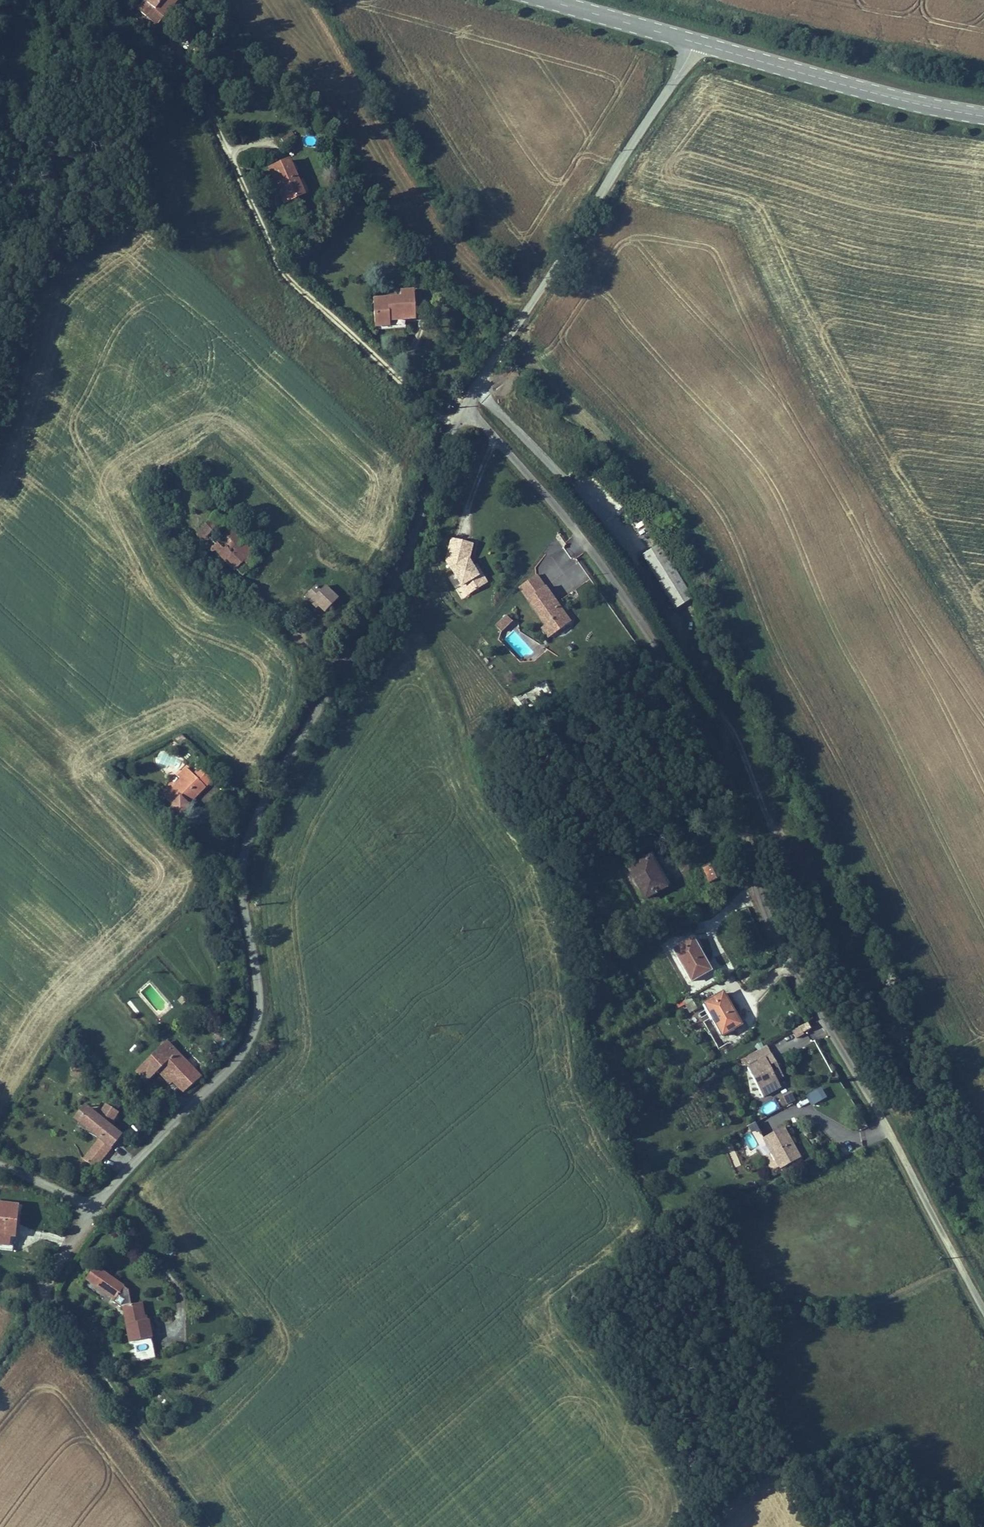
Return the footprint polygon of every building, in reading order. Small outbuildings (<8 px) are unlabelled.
[(148,3),(144,0),(143,0),(138,6),(159,22),(175,0),(150,0),(148,3)] [(296,137),(292,131),(281,138),(285,144),(296,137)] [(286,200),(305,192),(290,156),(268,166),(275,183),(279,182),(286,200)] [(283,201),(286,200),(279,182),(275,183),(283,201)] [(374,296),(374,323),(390,323),(389,318),(405,317),(416,317),(415,289),(401,290),(401,295),(374,296)] [(390,323),(374,323),(375,327),(405,326),(405,317),(389,318),(390,323)] [(194,520),(202,529),(228,506),(219,497),(194,520)] [(642,540),(645,549),(655,545),(651,536),(642,540)] [(469,588),(474,598),(485,591),(481,584),(487,581),(480,569),(477,571),(475,573),(470,565),(473,564),(477,546),(457,542),(451,564),(466,589),(469,588)] [(662,544),(643,554),(673,609),(692,599),(662,544)] [(466,589),(472,599),(474,598),(469,588),(466,589)] [(315,589),(311,593),(319,600),(323,596),(315,589)] [(574,628),(549,591),(531,604),(549,630),(552,628),(558,638),(574,628)] [(505,614),(495,624),(501,631),(512,621),(505,614)] [(551,642),(558,638),(552,628),(549,630),(545,633),(551,642)] [(521,706),(537,700),(532,687),(516,693),(521,706)] [(180,768),(183,770),(178,776),(181,778),(171,791),(179,797),(176,801),(187,809),(196,797),(191,794),(197,786),(200,787),(209,775),(194,763),(190,760),(187,758),(180,768)] [(645,900),(669,885),(649,853),(625,868),(645,900)] [(693,935),(672,947),(693,981),(713,969),(693,935)] [(724,990),(704,1002),(723,1036),(744,1024),(724,990)] [(794,1039),(812,1030),(808,1022),(790,1031),(794,1039)] [(189,1088),(207,1071),(172,1034),(142,1062),(151,1072),(160,1064),(175,1080),(178,1077),(189,1088)] [(769,1048),(755,1055),(759,1061),(772,1054),(769,1048)] [(748,1067),(763,1095),(781,1086),(777,1078),(769,1065),(776,1061),(772,1054),(759,1061),(748,1067)] [(776,1061),(769,1065),(777,1078),(783,1075),(776,1061)] [(812,1105),(827,1098),(821,1087),(806,1095),(812,1105)] [(786,1104),(794,1100),(789,1089),(781,1093),(786,1104)] [(78,1113),(81,1116),(91,1104),(88,1101),(78,1113)] [(101,1114),(99,1116),(91,1104),(81,1116),(92,1127),(91,1129),(98,1133),(111,1145),(117,1138),(107,1129),(112,1124),(101,1114)] [(801,1157),(785,1126),(762,1137),(779,1169),(801,1157)] [(9,1245),(10,1236),(15,1237),(19,1203),(0,1201),(0,1245),(9,1245)] [(124,1304),(130,1341),(152,1337),(149,1316),(144,1317),(141,1302),(131,1303),(129,1289),(95,1265),(86,1277),(99,1286),(97,1289),(101,1292),(104,1290),(114,1298),(112,1301),(119,1305),(124,1304)]
